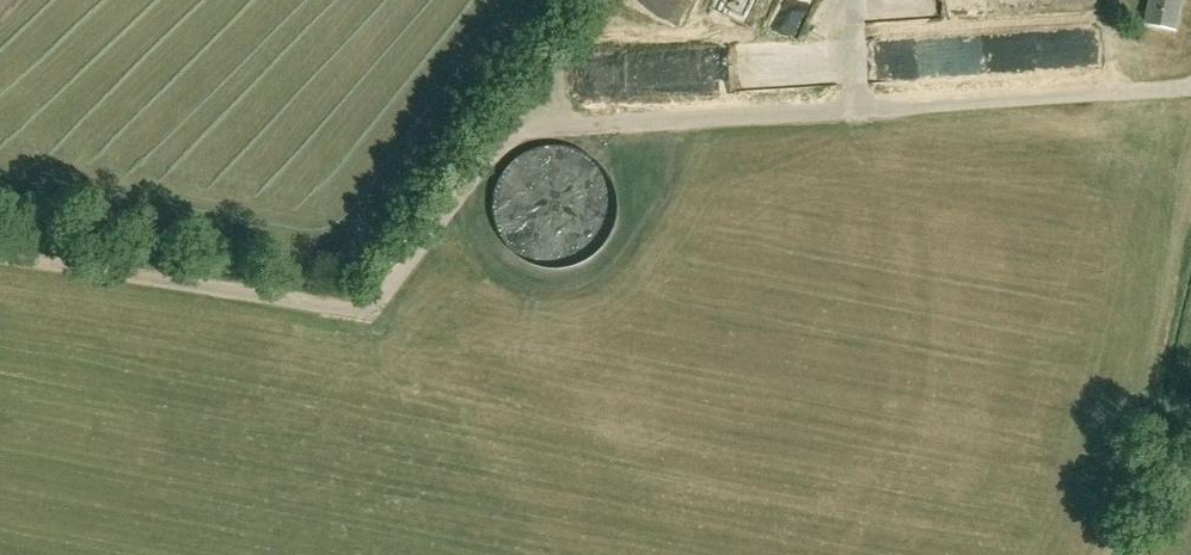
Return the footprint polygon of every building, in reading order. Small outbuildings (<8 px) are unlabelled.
[(726,13),(758,27),(770,0),(732,0),(726,13)] [(833,0),(801,0),(788,24),(814,37),(833,0)] [(1111,13),(1111,0),(956,0),(956,11),(1111,13)] [(1182,0),(1152,0),(1147,24),(1175,30),(1182,0)]
